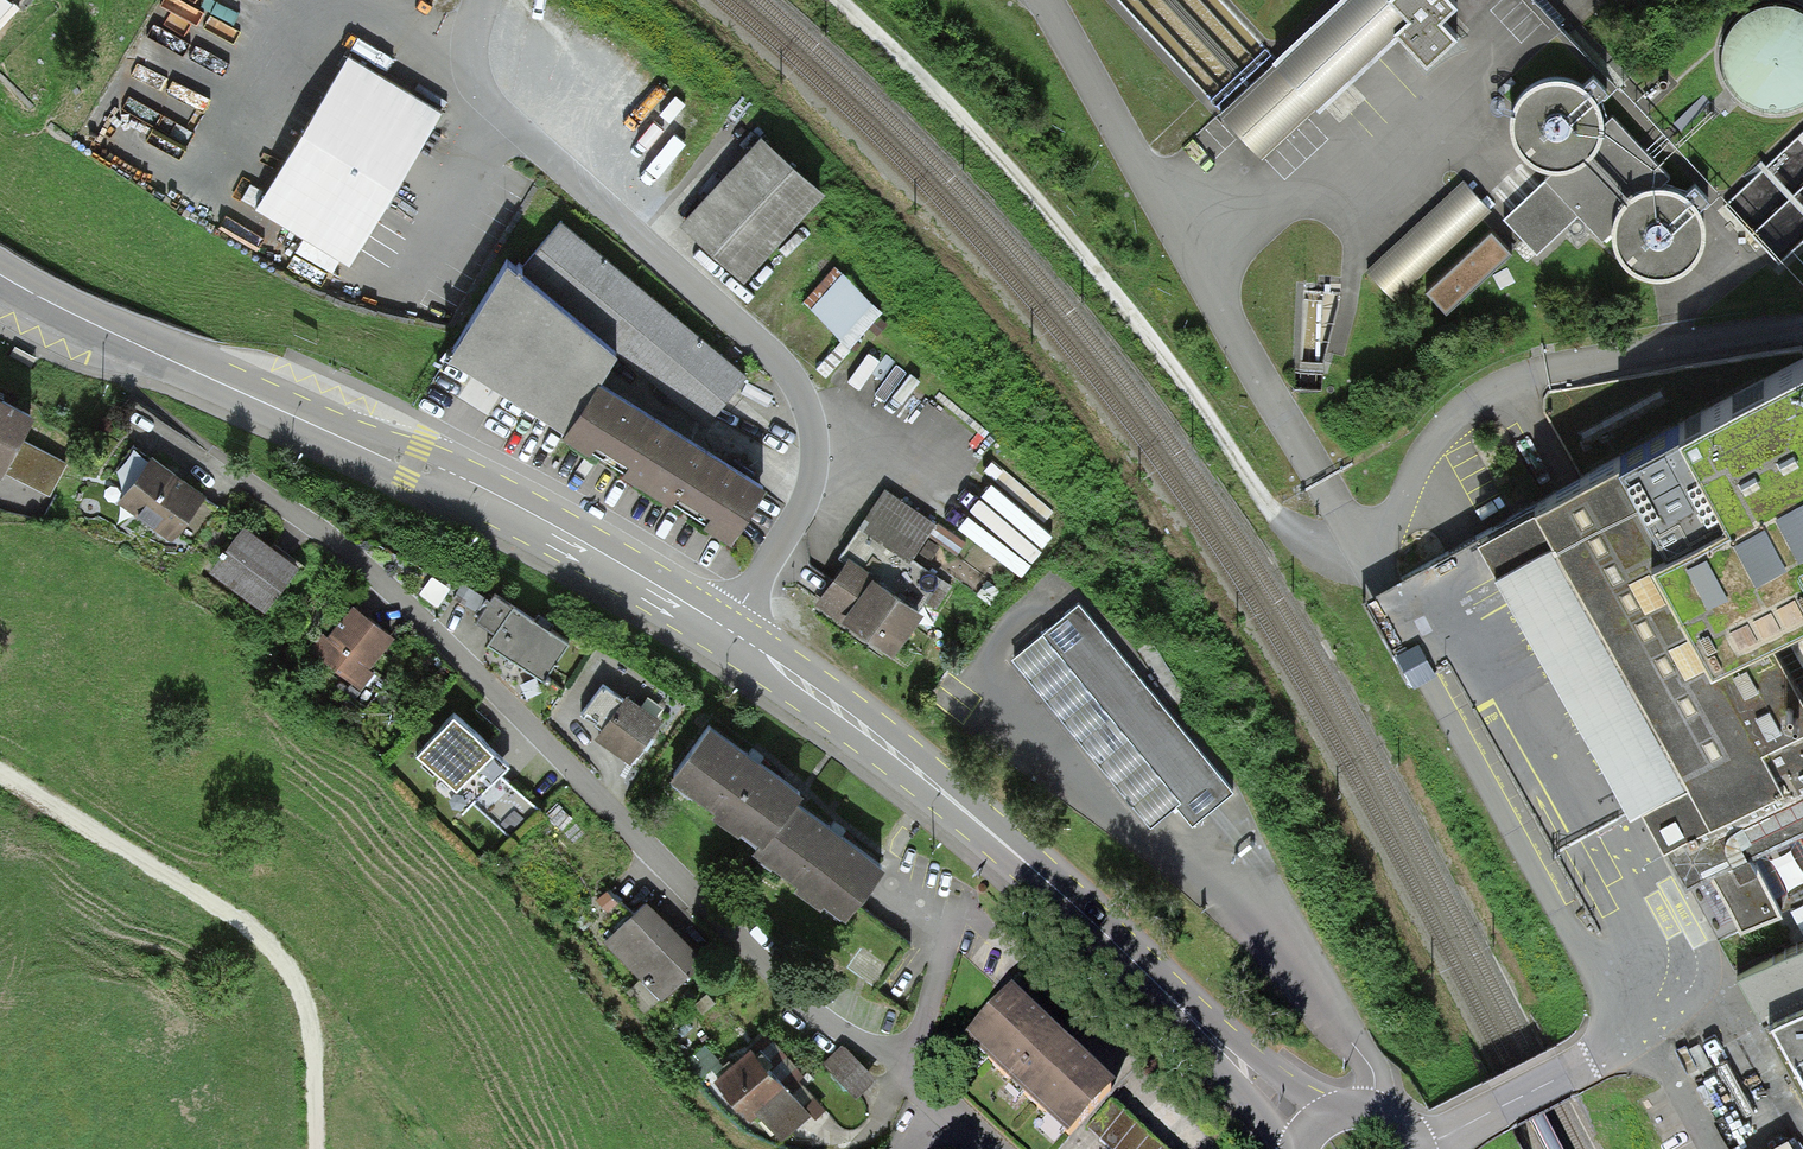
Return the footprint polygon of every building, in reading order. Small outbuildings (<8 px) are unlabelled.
[(21,0),(0,0),(0,21),(21,0)] [(1221,105),(1261,149),(1393,28),(1422,60),(1465,20),(1450,4),(1454,0),(1335,0),(1221,105)] [(1781,3),(1756,5),(1736,18),(1723,40),(1721,61),(1728,84),(1745,101),(1768,109),(1778,109),(1792,107),(1801,102),(1802,101),(1802,11),(1802,10),(1781,3)] [(443,100),(348,44),(255,202),(350,258),(443,100)] [(1671,187),(1656,186),(1669,173),(1612,111),(1600,122),(1596,104),(1585,89),(1569,80),(1551,78),(1534,83),(1520,95),(1511,111),(1510,129),(1517,146),(1529,160),(1551,169),(1504,213),(1538,250),(1578,212),(1601,236),(1611,226),(1614,243),(1621,257),(1632,267),(1646,274),(1661,275),(1676,271),(1689,263),(1698,250),(1702,235),(1701,220),(1695,206),(1684,194),(1671,187)] [(826,182),(761,125),(682,216),(747,272),(826,182)] [(1487,207),(1460,178),(1367,266),(1394,295),(1487,207)] [(742,376),(558,219),(522,261),(616,342),(706,419),(742,376)] [(1491,226),(1430,283),(1444,298),(1505,241),(1491,226)] [(563,426),(599,369),(616,342),(522,261),(505,247),(444,350),(563,426)] [(882,308),(835,262),(802,296),(850,341),(882,308)] [(1484,519),(1689,870),(1713,856),(1746,912),(1802,879),(1802,582),(1800,576),(1802,574),(1802,529),(1796,517),(1802,512),(1802,333),(1484,519)] [(764,472),(599,369),(563,426),(686,507),(727,532),(764,472)] [(0,384),(0,464),(17,432),(34,401),(0,384)] [(66,457),(17,432),(0,464),(49,490),(66,457)] [(205,483),(152,447),(147,454),(134,445),(114,474),(127,483),(115,500),(168,537),(205,483)] [(935,520),(886,486),(859,525),(885,541),(909,557),(913,551),(935,520)] [(264,605),(299,558),(292,553),(303,538),(288,527),(276,544),(244,521),(211,567),(264,605)] [(870,563),(848,549),(818,594),(861,623),(893,644),(943,570),(913,551),(909,557),(885,541),(870,563)] [(564,639),(490,592),(475,615),(496,629),(486,645),(511,661),(539,678),(564,639)] [(393,630),(353,599),(328,631),(324,627),(310,645),(361,686),(376,667),(368,660),(393,630)] [(1059,617),(1013,655),(1151,820),(1176,799),(1193,820),(1206,809),(1211,805),(1234,786),(1079,601),(1059,617)] [(603,677),(580,708),(600,722),(592,733),(628,759),(645,736),(662,712),(626,686),(623,691),(603,677)] [(509,756),(454,706),(413,752),(508,837),(538,803),(498,768),(509,756)] [(801,781),(711,715),(670,769),(716,803),(712,809),(736,826),(740,821),(760,836),(795,788),(801,781)] [(795,788),(760,836),(753,845),(796,876),(792,881),(817,898),(821,893),(841,907),(881,852),(795,788)] [(640,976),(627,989),(645,1011),(659,996),(661,998),(705,953),(645,893),(600,938),(640,976)] [(1742,975),(1748,986),(1802,1084),(1802,940),(1742,975)] [(861,949),(848,969),(874,987),(887,968),(861,949)] [(1065,1035),(1012,986),(964,1037),(1069,1135),(1116,1084),(1065,1035)] [(876,1075),(840,1040),(822,1058),(858,1093),(876,1075)] [(810,1107),(751,1042),(718,1073),(741,1098),(753,1111),(760,1104),(785,1131),(810,1107)] [(1111,1102),(1089,1125),(1114,1148),(1161,1148),(1111,1102)] [(1756,1148),(1795,1148),(1786,1132),(1756,1148)]
